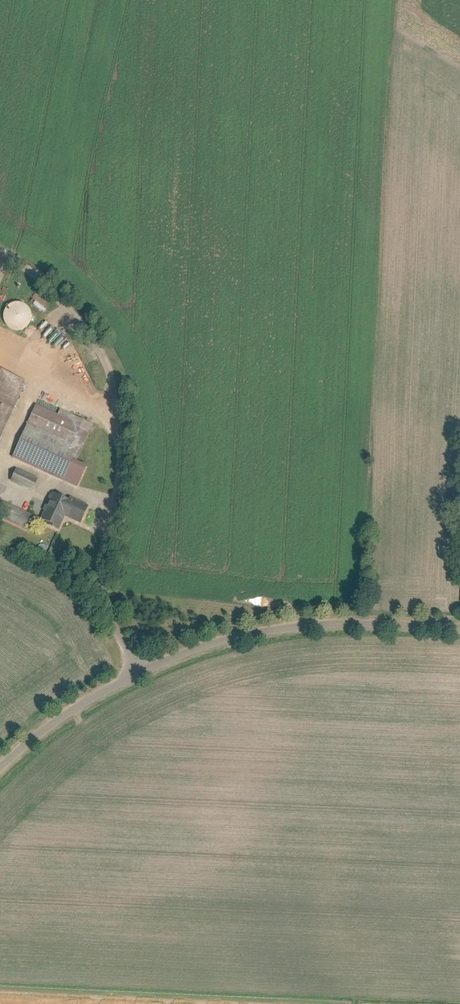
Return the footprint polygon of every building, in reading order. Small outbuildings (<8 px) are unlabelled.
[(5,315),(22,333),(38,317),(21,300),(5,315)] [(0,368),(0,439),(27,380),(0,368)] [(10,456),(14,458),(96,494),(102,481),(70,467),(94,414),(76,406),(73,411),(37,395),(10,456)] [(13,469),(7,482),(29,492),(35,479),(13,469)] [(59,535),(66,519),(85,527),(90,515),(52,499),(40,527),(59,535)] [(37,514),(16,505),(10,518),(32,527),(37,514)]
